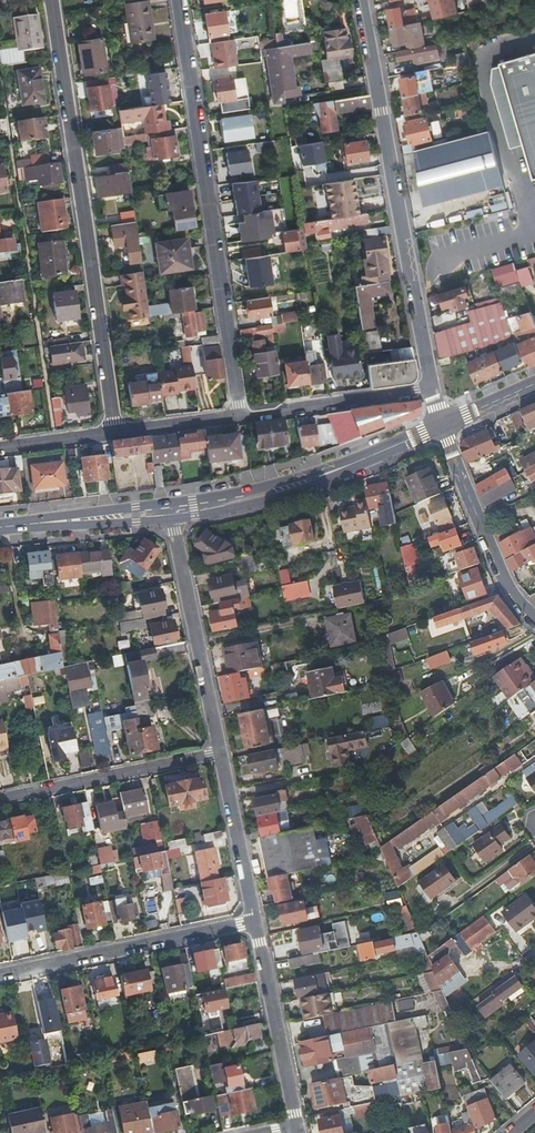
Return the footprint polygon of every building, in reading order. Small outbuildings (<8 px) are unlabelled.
[(148,0),(142,0),(126,2),(131,42),(150,40),(148,21),(151,20),(148,0)] [(456,0),(432,0),(436,16),(459,11),(456,0)] [(389,8),(392,26),(405,23),(411,22),(409,14),(406,15),(405,10),(401,11),(399,5),(389,8)] [(204,13),(208,42),(211,42),(228,39),(225,16),(227,16),(226,10),(204,13)] [(23,63),(21,51),(40,48),(35,15),(12,19),(17,48),(0,50),(0,59),(1,66),(23,63)] [(405,23),(392,26),(395,43),(403,42),(404,48),(427,43),(422,19),(419,20),(411,22),(405,23)] [(299,21),(287,25),(290,31),(301,27),(299,21)] [(324,81),(344,78),(341,66),(340,66),(338,57),(352,55),(349,38),(347,38),(346,28),(339,29),(334,30),(323,32),(327,59),(320,60),(324,81)] [(277,46),(288,44),(287,37),(280,38),(279,31),(275,31),(276,38),(277,46)] [(81,74),(105,71),(101,37),(77,40),(81,74)] [(266,48),(277,46),(276,38),(264,39),(266,48)] [(211,42),(216,66),(236,63),(231,39),(228,39),(211,42)] [(285,97),(296,95),(294,86),(292,86),(290,73),(293,72),(291,56),(309,54),(307,41),(288,44),(277,46),(277,47),(281,75),(284,92),(285,97)] [(404,48),(397,49),(398,58),(415,54),(416,61),(440,56),(437,41),(427,43),(404,48)] [(267,56),(270,77),(281,75),(277,47),(277,46),(266,48),(259,49),(261,57),(267,56)] [(496,60),(530,179),(534,177),(534,48),(496,60)] [(456,53),(457,61),(467,59),(465,51),(456,53)] [(18,104),(42,100),(37,69),(13,72),(18,104)] [(170,98),(169,94),(166,71),(148,74),(152,100),(143,101),(144,106),(161,103),(160,99),(170,98)] [(218,99),(220,112),(248,107),(243,76),(231,77),(231,75),(214,78),(216,100),(218,99)] [(272,93),(284,92),(281,75),(270,77),(272,93)] [(401,79),(404,96),(425,93),(429,92),(428,85),(424,85),(422,79),(417,81),(416,75),(401,79)] [(117,96),(114,76),(86,81),(87,88),(111,85),(113,107),(119,106),(117,96)] [(119,109),(119,106),(113,107),(111,85),(87,88),(90,109),(111,107),(114,128),(116,127),(121,127),(121,122),(119,109)] [(183,100),(182,92),(169,94),(170,98),(160,99),(161,103),(164,103),(183,100)] [(425,93),(404,96),(408,114),(423,110),(422,105),(427,104),(425,93)] [(370,104),(368,94),(317,102),(308,103),(319,114),(320,120),(324,120),(325,128),(337,127),(334,109),(370,104)] [(144,106),(119,109),(121,122),(143,119),(145,133),(146,133),(153,132),(171,129),(170,119),(166,120),(164,120),(161,103),(144,106)] [(224,139),(252,135),(249,113),(222,117),(224,139)] [(46,137),(44,117),(18,121),(21,141),(46,137)] [(413,144),(414,150),(416,149),(431,145),(435,144),(428,117),(407,122),(412,144),(413,144)] [(90,155),(120,150),(116,127),(114,128),(86,131),(90,155)] [(125,150),(124,144),(123,136),(121,127),(116,127),(120,150),(125,150)] [(178,155),(174,129),(171,129),(153,132),(154,135),(146,136),(146,133),(145,133),(123,136),(124,144),(137,142),(137,141),(147,140),(149,159),(178,155)] [(274,138),(284,136),(283,132),(280,132),(279,129),(273,130),(274,138)] [(490,129),(483,131),(435,144),(431,145),(416,149),(419,165),(417,166),(418,170),(420,170),(427,207),(499,187),(506,184),(490,129)] [(295,144),(306,143),(305,136),(294,137),(295,144)] [(275,150),(273,139),(263,140),(264,149),(270,148),(271,151),(275,150)] [(264,149),(263,140),(255,141),(256,150),(264,149)] [(344,143),(344,148),(345,151),(347,162),(368,159),(365,140),(344,143)] [(309,167),(306,143),(295,144),(292,145),(294,160),(298,160),(299,169),(309,167)] [(212,148),(214,156),(226,155),(226,152),(228,152),(227,146),(212,148)] [(226,152),(226,155),(229,172),(241,171),(242,176),(251,174),(248,149),(228,152),(226,152)] [(36,165),(47,164),(45,150),(29,152),(31,166),(36,165)] [(128,171),(127,163),(110,165),(111,173),(115,173),(128,171)] [(36,168),(36,165),(31,166),(16,168),(18,179),(25,178),(25,180),(38,178),(39,185),(61,181),(58,165),(36,168)] [(98,195),(131,191),(128,171),(115,173),(115,175),(95,178),(98,195)] [(325,187),(314,188),(319,215),(331,214),(332,218),(359,213),(353,178),(324,183),(325,187)] [(256,179),(232,183),(234,198),(258,195),(256,179)] [(171,192),(170,186),(165,186),(168,204),(172,203),(176,227),(195,224),(190,189),(171,192)] [(234,198),(237,214),(242,213),(261,210),(258,195),(234,198)] [(43,231),(66,228),(62,198),(38,202),(43,231)] [(505,201),(491,204),(493,211),(507,208),(505,201)] [(238,222),(240,241),(271,236),(266,209),(261,210),(242,213),(244,221),(238,222)] [(119,221),(135,219),(134,210),(117,213),(119,221)] [(367,221),(366,212),(359,213),(332,218),(313,220),(316,237),(329,235),(328,228),(357,224),(356,223),(367,221)] [(141,260),(138,236),(135,221),(119,223),(111,224),(114,246),(126,245),(129,262),(141,260)] [(308,221),(303,222),(304,227),(307,245),(312,244),(308,221)] [(391,233),(389,225),(370,228),(371,236),(391,233)] [(307,245),(304,227),(281,231),(284,252),(290,251),(307,248),(307,245)] [(389,280),(390,279),(384,237),(364,239),(366,250),(366,254),(363,254),(362,254),(363,257),(367,256),(370,283),(389,280)] [(163,271),(191,267),(186,238),(159,241),(163,271)] [(9,255),(8,251),(15,250),(14,245),(13,239),(0,241),(0,258),(9,257),(9,255)] [(333,241),(321,242),(322,249),(334,247),(333,241)] [(42,276),(65,274),(61,242),(38,244),(42,276)] [(8,251),(9,255),(21,253),(20,244),(14,245),(15,250),(8,251)] [(245,257),(260,255),(259,246),(241,249),(243,258),(245,257)] [(292,263),(290,251),(284,252),(276,253),(277,265),(292,263)] [(260,255),(245,257),(249,286),(273,282),(269,254),(260,255)] [(534,265),(534,262),(515,267),(516,271),(518,271),(522,283),(532,280),(528,267),(534,265)] [(493,268),(484,271),(486,276),(496,273),(503,298),(524,291),(522,283),(518,271),(516,271),(515,267),(514,264),(493,268)] [(145,285),(145,283),(143,271),(121,274),(123,286),(124,286),(126,297),(121,298),(123,311),(129,310),(131,320),(150,317),(150,316),(145,285)] [(19,280),(0,283),(0,295),(1,304),(22,301),(19,280)] [(390,292),(389,280),(370,283),(355,285),(362,328),(374,326),(372,309),(371,309),(368,292),(377,291),(377,294),(390,292)] [(80,290),(84,290),(83,284),(73,285),(74,292),(53,295),(56,320),(79,318),(75,295),(79,295),(80,290)] [(467,285),(440,293),(444,306),(453,303),(455,308),(467,304),(465,294),(469,293),(467,285)] [(194,309),(196,309),(193,286),(169,290),(172,312),(179,311),(182,311),(194,309)] [(524,293),(503,299),(505,308),(514,305),(514,307),(527,303),(530,303),(527,293),(524,293)] [(270,314),(267,296),(246,300),(249,317),(270,314)] [(510,337),(497,300),(436,322),(443,343),(439,344),(442,361),(510,337)] [(194,312),(194,309),(182,311),(186,335),(197,334),(197,331),(205,330),(203,311),(194,312)] [(301,319),(299,310),(281,313),(283,322),(285,322),(301,319)] [(526,369),(534,365),(534,333),(528,314),(506,322),(507,323),(511,335),(522,330),(525,340),(515,344),(526,369)] [(286,329),(285,322),(283,322),(272,324),(273,331),(286,329)] [(239,329),(240,338),(257,335),(256,326),(239,329)] [(323,350),(320,330),(315,331),(317,342),(308,343),(310,352),(323,350)] [(334,377),(362,373),(358,346),(342,348),(339,332),(327,333),(334,377)] [(79,342),(80,342),(79,334),(64,336),(64,338),(65,344),(79,342)] [(219,342),(218,334),(203,336),(204,344),(219,342)] [(363,336),(366,352),(381,350),(379,334),(363,336)] [(65,344),(64,338),(50,341),(50,346),(65,344)] [(258,375),(279,371),(276,350),(265,351),(263,339),(253,340),(258,375)] [(44,347),(44,353),(51,352),(52,364),(61,363),(61,359),(68,359),(68,362),(76,361),(75,357),(86,356),(85,348),(80,348),(79,342),(65,344),(50,346),(44,347)] [(203,348),(203,344),(191,345),(195,374),(207,373),(208,378),(224,376),(220,346),(203,348)] [(493,352),(501,372),(520,363),(512,344),(493,352)] [(195,374),(191,345),(184,346),(186,367),(175,368),(176,370),(159,372),(162,397),(179,395),(179,391),(196,389),(195,374)] [(367,363),(371,387),(408,382),(416,370),(412,346),(392,349),(392,353),(401,352),(402,359),(367,363)] [(3,380),(6,394),(12,393),(18,392),(13,359),(12,351),(0,352),(0,356),(3,376),(3,380)] [(479,358),(488,378),(501,372),(493,352),(479,358)] [(289,383),(310,381),(308,364),(306,354),(294,355),(295,362),(286,363),(289,383)] [(19,358),(13,359),(18,392),(24,391),(19,358)] [(474,384),(488,378),(479,358),(466,364),(474,384)] [(310,381),(310,382),(312,382),(318,382),(326,381),(324,362),(311,364),(309,364),(308,364),(310,381)] [(163,402),(162,397),(159,372),(135,376),(136,384),(129,385),(132,406),(163,402)] [(9,416),(6,394),(3,380),(3,376),(0,377),(0,417),(9,416)] [(42,378),(32,379),(32,387),(43,386),(42,378)] [(86,385),(66,388),(67,394),(65,394),(65,397),(68,397),(68,398),(66,398),(67,403),(69,403),(70,412),(78,411),(79,415),(90,413),(86,385)] [(6,394),(9,416),(10,416),(11,418),(18,417),(18,414),(32,412),(29,391),(24,391),(18,392),(12,393),(6,394)] [(53,410),(60,409),(58,398),(52,399),(53,410)] [(418,402),(327,414),(339,446),(365,437),(419,415),(418,402)] [(518,410),(528,432),(534,428),(534,403),(518,410)] [(53,410),(55,424),(64,423),(61,409),(60,409),(53,410)] [(515,413),(509,415),(515,430),(521,427),(515,413)] [(318,445),(319,453),(320,453),(339,446),(327,414),(321,415),(314,416),(315,426),(318,445)] [(284,420),(256,423),(258,449),(287,446),(284,420)] [(297,428),(301,448),(318,445),(315,426),(297,428)] [(470,431),(472,436),(488,430),(486,426),(479,429),(476,428),(470,431)] [(459,447),(465,463),(499,448),(500,448),(497,442),(492,445),(489,439),(494,437),(490,429),(488,430),(472,436),(462,440),(459,447)] [(183,433),(177,434),(180,459),(190,458),(189,450),(207,447),(206,440),(204,430),(197,431),(197,435),(184,437),(183,433)] [(177,433),(149,437),(151,452),(152,461),(159,461),(180,459),(177,434),(177,433)] [(206,440),(207,447),(208,463),(240,459),(237,436),(206,440)] [(130,439),(110,442),(112,457),(151,452),(149,437),(130,439)] [(75,447),(67,448),(68,455),(76,454),(75,447)] [(518,461),(530,482),(534,479),(534,451),(518,461)] [(109,478),(106,454),(104,454),(96,455),(81,457),(84,481),(109,478)] [(153,470),(156,489),(162,488),(159,461),(152,461),(153,470)] [(34,489),(64,485),(61,463),(32,466),(34,489)] [(417,503),(440,493),(428,467),(406,476),(417,503)] [(21,490),(17,468),(8,469),(8,468),(0,469),(0,495),(12,493),(12,491),(21,490)] [(504,469),(474,485),(479,497),(510,480),(504,469)] [(479,497),(483,506),(515,489),(510,480),(479,497)] [(392,504),(388,482),(366,487),(370,509),(389,505),(392,504)] [(437,532),(453,526),(444,498),(428,504),(437,532)] [(372,526),(366,499),(355,501),(356,507),(341,510),(345,532),(372,526)] [(284,547),(315,541),(311,521),(307,519),(300,521),(298,523),(298,525),(281,529),(284,547)] [(494,535),(505,560),(520,551),(527,548),(524,542),(533,538),(529,529),(520,534),(516,524),(509,527),(513,536),(504,541),(500,533),(494,535)] [(445,550),(461,545),(456,529),(440,535),(445,550)] [(198,545),(202,548),(205,564),(236,558),(233,544),(224,546),(227,543),(220,538),(221,537),(215,534),(215,535),(207,530),(198,545)] [(119,565),(140,579),(159,551),(144,540),(139,547),(138,546),(135,551),(136,551),(135,553),(130,549),(119,565)] [(415,542),(401,547),(405,568),(419,563),(415,542)] [(525,562),(532,559),(534,562),(534,543),(531,545),(527,548),(520,551),(525,562)] [(446,564),(449,575),(480,564),(474,548),(456,554),(458,560),(446,564)] [(109,551),(79,554),(81,574),(103,573),(103,578),(112,576),(109,551)] [(505,560),(510,571),(525,562),(520,551),(505,560)] [(42,577),(42,587),(53,586),(49,552),(26,554),(30,578),(42,577)] [(81,574),(79,554),(56,556),(58,580),(81,577),(81,574)] [(238,559),(240,566),(254,564),(253,556),(238,559)] [(288,557),(276,559),(278,570),(287,568),(290,567),(288,557)] [(254,564),(240,566),(241,575),(258,572),(256,563),(254,564)] [(287,568),(278,570),(281,581),(289,580),(287,568)] [(458,604),(487,594),(478,569),(450,579),(458,604)] [(245,582),(234,584),(233,575),(227,576),(226,575),(217,576),(217,578),(211,579),(215,603),(221,601),(239,598),(248,596),(245,582)] [(532,593),(534,592),(534,584),(532,579),(526,583),(532,593)] [(310,595),(307,581),(290,584),(282,586),(282,588),(285,601),(310,595)] [(333,587),(338,609),(365,603),(360,581),(333,587)] [(117,593),(131,590),(130,583),(116,585),(117,593)] [(150,618),(166,615),(161,591),(154,592),(154,591),(148,592),(148,593),(139,595),(142,613),(148,612),(150,618)] [(499,595),(435,617),(439,628),(495,608),(506,624),(499,627),(500,631),(503,630),(522,623),(516,618),(499,595)] [(223,609),(217,610),(217,611),(211,613),(215,631),(238,626),(234,607),(240,606),(239,598),(221,601),(223,609)] [(50,631),(58,630),(55,602),(32,604),(34,626),(49,624),(50,631)] [(332,646),(356,641),(350,615),(327,619),(332,646)] [(147,627),(145,619),(145,618),(128,621),(130,630),(147,627)] [(155,644),(177,639),(174,622),(166,624),(165,623),(158,624),(159,626),(151,627),(155,644)] [(507,630),(510,637),(522,632),(520,626),(507,630)] [(503,630),(500,631),(472,641),(478,657),(484,655),(483,651),(508,642),(507,640),(510,639),(507,631),(504,631),(503,630)] [(378,637),(379,643),(385,673),(395,670),(389,640),(394,639),(393,632),(378,637)] [(59,637),(58,635),(50,636),(51,655),(39,658),(42,672),(59,668),(62,667),(59,637)] [(431,641),(436,655),(445,651),(441,641),(437,643),(435,639),(431,641)] [(227,664),(229,674),(248,670),(262,667),(256,642),(227,648),(230,664),(227,664)] [(157,659),(155,648),(139,651),(142,663),(142,662),(157,659)] [(135,703),(147,701),(145,690),(148,690),(142,662),(142,663),(139,651),(125,654),(135,703)] [(445,651),(436,655),(440,666),(451,662),(447,651),(445,651)] [(114,667),(124,665),(121,654),(112,656),(114,667)] [(510,698),(521,691),(530,684),(534,682),(526,670),(529,668),(521,657),(494,675),(510,698)] [(42,672),(39,658),(13,664),(15,677),(18,677),(27,675),(42,672)] [(87,662),(62,667),(59,668),(61,675),(66,675),(72,706),(82,704),(82,701),(84,696),(87,696),(86,689),(92,687),(90,678),(87,662)] [(15,677),(13,664),(0,666),(0,681),(15,677)] [(280,673),(278,664),(264,667),(265,674),(266,676),(280,673)] [(262,667),(248,670),(250,677),(265,674),(264,667),(262,667)] [(331,667),(310,672),(312,682),(310,683),(314,699),(336,695),(349,692),(345,673),(333,675),(331,667)] [(534,682),(534,681),(534,672),(531,667),(529,668),(526,670),(534,682)] [(240,673),(222,676),(227,702),(245,698),(243,688),(246,687),(245,684),(242,684),(240,673)] [(4,696),(2,690),(6,689),(6,692),(21,689),(18,677),(15,677),(0,681),(0,697),(4,696)] [(454,703),(442,681),(421,692),(435,717),(454,703)] [(485,712),(497,704),(491,696),(480,704),(485,712)] [(27,709),(34,708),(32,698),(25,699),(27,709)] [(138,719),(145,752),(157,750),(150,716),(154,715),(151,700),(147,701),(135,703),(138,719)] [(277,706),(263,709),(270,743),(274,743),(269,719),(280,711),(279,706),(277,706)] [(263,709),(240,714),(247,748),(270,743),(263,709)] [(103,757),(112,756),(108,737),(105,724),(103,712),(92,714),(92,719),(90,720),(97,755),(102,754),(103,757)] [(130,755),(145,752),(138,719),(123,722),(130,755)] [(8,750),(2,721),(0,721),(0,751),(8,750)] [(105,724),(108,737),(116,736),(113,722),(105,724)] [(64,754),(76,751),(72,728),(47,733),(53,761),(64,758),(64,754)] [(365,732),(329,739),(331,752),(333,752),(334,758),(336,767),(351,764),(348,750),(368,747),(365,732)] [(410,738),(401,742),(408,756),(417,751),(410,738)] [(305,757),(310,756),(308,743),(291,746),(294,763),(306,761),(305,757)] [(286,765),(294,763),(291,746),(285,748),(282,748),(286,765)] [(274,750),(248,755),(252,774),(278,769),(274,750)] [(77,754),(80,767),(90,765),(87,753),(77,754)] [(433,810),(440,820),(441,822),(447,817),(446,815),(450,812),(452,814),(465,806),(463,803),(473,796),(477,793),(479,796),(483,793),(481,791),(489,785),(491,787),(496,784),(495,781),(500,777),(500,776),(512,767),(514,770),(520,764),(514,754),(498,765),(482,776),(433,810)] [(482,776),(498,765),(495,759),(478,770),(482,776)] [(11,762),(14,776),(22,775),(19,761),(11,762)] [(522,770),(534,788),(534,761),(522,770)] [(177,805),(178,811),(193,809),(192,802),(203,800),(199,780),(188,782),(187,781),(173,783),(174,785),(163,787),(166,807),(177,805)] [(448,799),(462,790),(458,784),(444,793),(448,799)] [(357,792),(358,795),(361,801),(372,794),(368,788),(357,792)] [(144,789),(120,794),(123,808),(124,812),(124,816),(149,811),(144,789)] [(286,789),(276,791),(277,795),(255,799),(258,816),(276,812),(280,811),(279,801),(288,799),(286,789)] [(495,818),(518,802),(511,793),(497,803),(498,804),(490,811),(495,818)] [(126,825),(124,816),(124,812),(116,813),(116,810),(114,802),(96,806),(101,831),(103,831),(126,825)] [(93,829),(88,804),(63,809),(65,822),(67,821),(69,830),(82,827),(83,832),(93,829)] [(367,814),(363,805),(349,808),(352,818),(354,817),(367,814)] [(443,826),(457,845),(488,823),(481,814),(475,805),(472,807),(478,815),(473,819),(475,822),(460,832),(452,820),(443,826)] [(488,823),(495,818),(490,811),(488,809),(481,814),(488,823)] [(248,831),(249,839),(260,837),(262,836),(280,833),(287,831),(289,831),(291,830),(286,810),(280,811),(276,812),(258,816),(260,826),(247,829),(248,831)] [(400,833),(392,838),(399,849),(404,846),(403,843),(427,827),(428,828),(440,820),(433,810),(422,818),(422,819),(400,834),(400,833)] [(369,843),(378,840),(371,825),(367,814),(354,817),(357,822),(350,826),(353,833),(360,830),(366,845),(369,843)] [(0,822),(0,842),(8,840),(9,845),(27,841),(26,836),(36,834),(33,819),(24,821),(23,819),(23,818),(0,822)] [(474,842),(486,860),(503,849),(499,844),(510,836),(506,831),(510,828),(505,821),(474,842)] [(133,858),(163,852),(157,822),(139,825),(142,842),(153,840),(154,845),(131,849),(133,858)] [(127,829),(126,825),(103,831),(103,834),(127,829)] [(260,837),(268,877),(298,871),(321,866),(313,826),(296,829),(291,830),(289,831),(287,831),(280,833),(262,836),(260,837)] [(437,831),(450,850),(457,845),(443,826),(437,831)] [(226,838),(225,831),(204,835),(205,843),(226,838)] [(167,842),(169,850),(179,848),(186,847),(184,839),(167,842)] [(384,853),(381,846),(379,842),(378,840),(369,843),(374,855),(384,853)] [(386,858),(393,876),(397,886),(415,874),(413,872),(411,874),(409,870),(406,863),(400,866),(389,840),(381,846),(384,853),(386,858)] [(97,850),(101,865),(115,862),(113,847),(97,850)] [(413,872),(415,874),(444,854),(439,847),(410,866),(411,869),(413,872)] [(169,850),(166,851),(167,860),(181,857),(179,848),(169,850)] [(201,883),(218,879),(216,867),(218,866),(214,849),(195,853),(201,883)] [(167,860),(166,851),(163,852),(133,858),(134,864),(136,874),(160,869),(164,893),(173,891),(173,888),(170,876),(167,860)] [(529,855),(494,880),(498,885),(510,876),(512,879),(516,876),(520,882),(534,871),(534,863),(529,855)] [(79,862),(80,869),(87,868),(88,868),(87,861),(79,862)] [(420,880),(432,896),(450,884),(446,878),(451,873),(444,864),(420,880)] [(88,868),(87,868),(88,874),(102,871),(101,865),(88,868)] [(268,877),(263,878),(264,886),(270,885),(272,893),(276,893),(278,902),(293,898),(289,879),(300,877),(298,871),(268,877)] [(70,883),(68,872),(54,875),(56,884),(57,886),(70,883)] [(56,884),(54,875),(44,877),(46,886),(56,884)] [(46,886),(44,877),(35,879),(36,885),(38,893),(47,891),(46,886)] [(228,901),(224,878),(218,879),(201,883),(206,910),(224,906),(228,901)] [(36,885),(35,879),(13,883),(15,901),(6,902),(10,919),(17,917),(19,925),(28,923),(29,926),(44,923),(42,912),(39,913),(34,886),(36,885)] [(387,906),(401,904),(398,891),(385,893),(387,906)] [(513,919),(532,905),(524,895),(501,912),(508,922),(513,919)] [(155,898),(146,898),(146,912),(156,911),(155,898)] [(116,901),(120,922),(138,918),(135,904),(127,906),(126,899),(116,900),(116,901)] [(175,901),(178,915),(189,913),(186,899),(175,901)] [(108,901),(75,907),(78,924),(80,930),(105,925),(105,924),(112,922),(108,903),(108,901)] [(112,922),(112,923),(120,922),(116,901),(108,903),(112,922)] [(281,906),(284,924),(319,917),(317,907),(306,909),(305,901),(281,906)] [(405,904),(399,906),(408,928),(415,926),(406,905),(405,904)] [(497,905),(497,904),(482,914),(483,916),(497,905)] [(532,905),(513,919),(508,922),(514,931),(534,916),(534,910),(532,905)] [(482,914),(458,932),(471,950),(494,932),(483,916),(482,914)] [(321,933),(319,926),(299,930),(304,953),(314,951),(314,953),(319,951),(330,949),(329,941),(336,939),(338,948),(351,945),(346,920),(333,923),(334,930),(321,933)] [(80,930),(78,924),(67,926),(68,930),(59,932),(59,930),(54,931),(55,934),(53,935),(56,947),(61,946),(62,951),(83,947),(80,930)] [(427,928),(419,934),(422,938),(430,933),(427,928)] [(410,932),(415,953),(426,950),(419,934),(417,931),(410,932)] [(458,932),(427,954),(434,971),(442,990),(443,991),(449,987),(451,989),(459,983),(457,980),(462,976),(447,956),(449,947),(455,944),(463,955),(471,950),(458,932)] [(374,940),(359,943),(362,958),(377,956),(376,953),(395,950),(392,938),(374,942),(374,940)] [(239,963),(247,961),(242,944),(225,947),(229,966),(239,964),(239,963)] [(198,973),(214,969),(210,950),(193,954),(195,968),(196,967),(198,973)] [(314,953),(290,958),(292,967),(321,960),(319,951),(314,953)] [(154,971),(154,972),(157,987),(163,1017),(171,1015),(167,993),(193,987),(188,963),(154,971)] [(147,970),(119,976),(123,996),(151,990),(151,989),(157,987),(154,972),(148,974),(147,970)] [(255,973),(223,980),(225,988),(256,981),(255,973)] [(315,974),(295,978),(299,998),(303,998),(319,994),(317,983),(315,974)] [(97,999),(117,995),(113,977),(93,981),(97,999)] [(492,1014),(503,1005),(501,1003),(522,988),(515,978),(494,993),(495,996),(484,1004),(492,1014)] [(320,982),(317,983),(319,994),(326,993),(324,984),(321,985),(320,982)] [(67,1023),(86,1019),(79,987),(60,991),(67,1023)] [(223,988),(194,994),(203,1036),(216,1033),(222,1032),(220,1025),(214,1021),(210,1022),(208,1012),(227,1008),(223,988)] [(446,1010),(451,1009),(448,1003),(445,996),(443,991),(442,990),(434,992),(442,1011),(446,1010)] [(305,1009),(306,1018),(324,1015),(334,1013),(332,1004),(330,992),(326,993),(319,994),(303,998),(305,1009)] [(334,1013),(324,1015),(329,1036),(302,1042),(306,1065),(332,1060),(359,1055),(362,1072),(370,1071),(373,1082),(387,1080),(388,1084),(373,1087),(355,1085),(359,1105),(374,1102),(401,1097),(420,1093),(437,1089),(443,1088),(437,1062),(437,1061),(424,1064),(423,1060),(409,1063),(400,1020),(396,1021),(392,1000),(334,1013)] [(454,1017),(457,1024),(474,1011),(469,1005),(453,1016),(454,1017)] [(462,1050),(468,1049),(457,1024),(454,1017),(453,1016),(451,1009),(446,1010),(460,1045),(462,1050)] [(15,1039),(9,1011),(0,1013),(0,1042),(15,1039)] [(414,1025),(427,1023),(425,1015),(413,1017),(414,1025)] [(258,1024),(222,1032),(216,1033),(220,1047),(232,1044),(232,1047),(245,1045),(247,1041),(261,1038),(258,1024)] [(65,1057),(60,1034),(48,1036),(53,1060),(65,1057)] [(44,1040),(29,1044),(33,1066),(45,1064),(46,1066),(49,1065),(44,1040)] [(101,1057),(98,1041),(90,1042),(93,1059),(98,1058),(101,1057)] [(534,1073),(534,1042),(520,1055),(534,1073)] [(450,1053),(462,1050),(460,1045),(435,1050),(436,1055),(450,1053)] [(489,1078),(472,1058),(472,1057),(468,1049),(462,1050),(450,1053),(452,1058),(454,1065),(464,1062),(473,1083),(489,1078)] [(135,1050),(101,1057),(102,1064),(136,1056),(135,1050)] [(138,1063),(152,1062),(151,1052),(138,1053),(138,1063)] [(452,1058),(450,1053),(436,1055),(437,1061),(437,1062),(452,1058)] [(332,1060),(335,1077),(352,1073),(352,1075),(362,1073),(362,1072),(359,1055),(332,1060)] [(53,1060),(55,1067),(67,1065),(65,1057),(53,1060)] [(227,1093),(243,1090),(238,1065),(225,1068),(223,1062),(209,1065),(213,1084),(227,1081),(228,1087),(226,1087),(227,1093)] [(492,1081),(506,1099),(525,1082),(511,1065),(492,1081)] [(174,1070),(184,1117),(214,1110),(212,1097),(198,1099),(191,1066),(174,1070)] [(344,1104),(345,1108),(359,1105),(355,1085),(352,1075),(335,1079),(312,1084),(317,1109),(344,1104)] [(231,1114),(254,1109),(250,1088),(243,1090),(227,1093),(216,1096),(220,1117),(231,1114)] [(464,1096),(467,1104),(489,1096),(485,1088),(464,1096)] [(420,1093),(401,1097),(401,1100),(402,1105),(422,1101),(420,1093)] [(467,1107),(471,1117),(474,1116),(478,1128),(497,1119),(489,1099),(467,1107)] [(402,1105),(401,1100),(395,1101),(398,1115),(404,1114),(402,1105)] [(323,1132),(357,1132),(353,1113),(358,1112),(359,1118),(377,1115),(374,1102),(359,1105),(345,1108),(339,1110),(340,1115),(320,1119),(323,1132)] [(149,1117),(146,1103),(119,1109),(124,1132),(153,1132),(149,1117)] [(471,1117),(467,1107),(467,1106),(461,1108),(465,1119),(452,1123),(455,1132),(476,1132),(471,1117)] [(41,1108),(7,1116),(11,1132),(37,1132),(46,1131),(41,1108)] [(81,1132),(117,1132),(112,1108),(106,1110),(107,1120),(103,1121),(104,1125),(91,1128),(88,1114),(78,1116),(81,1132)] [(153,1132),(156,1132),(179,1129),(175,1111),(149,1117),(153,1132)] [(78,1115),(72,1116),(71,1113),(50,1118),(53,1132),(76,1132),(81,1132),(78,1116),(78,1115)] [(220,1117),(223,1131),(234,1129),(231,1114),(220,1117)]
